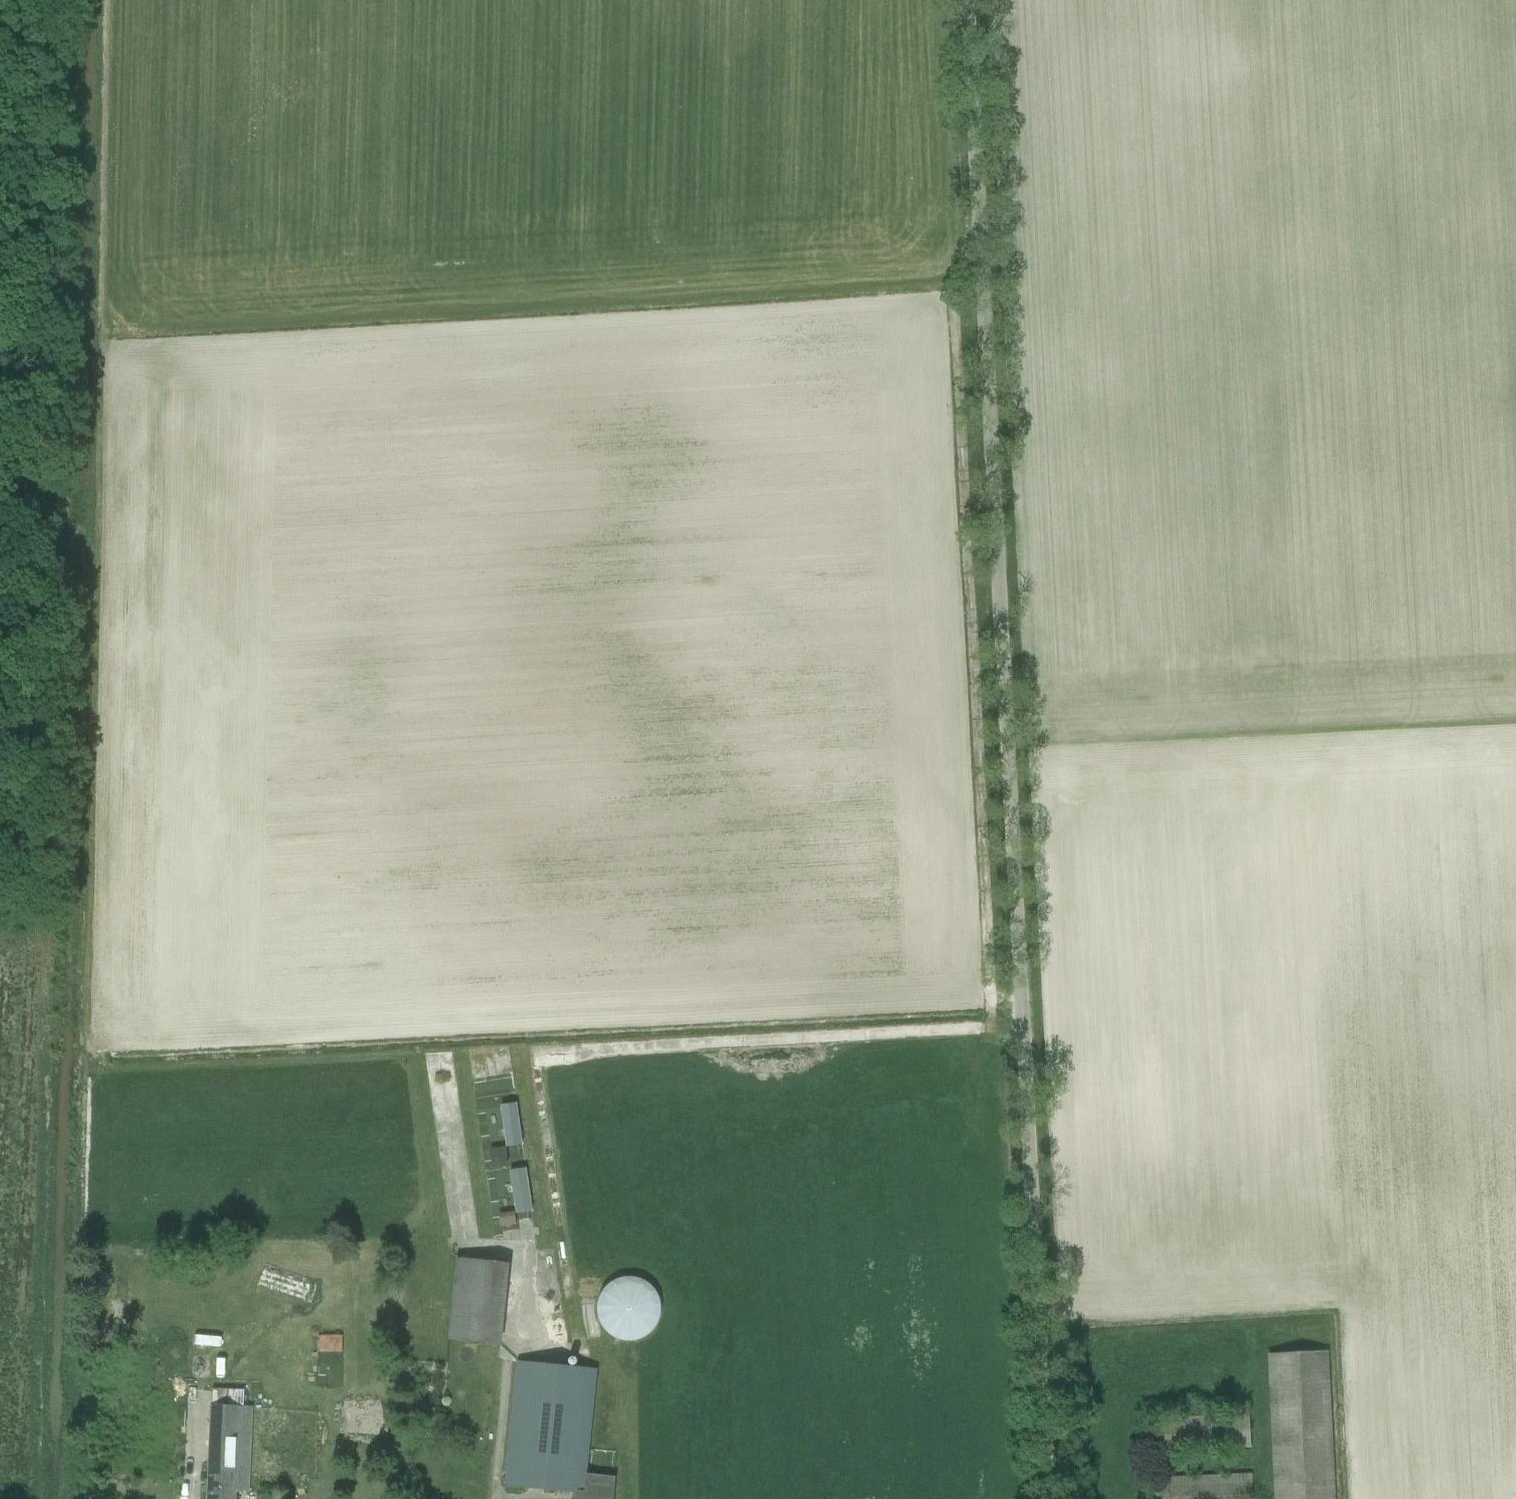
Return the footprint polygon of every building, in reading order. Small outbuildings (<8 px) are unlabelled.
[(518,1101),(501,1103),(506,1145),(523,1143),(518,1101)] [(508,1169),(518,1212),(535,1208),(525,1165),(508,1169)] [(503,1343),(508,1259),(454,1256),(448,1340),(503,1343)] [(629,1341),(638,1340),(645,1336),(651,1331),(656,1326),(659,1319),(661,1310),(661,1304),(658,1295),(655,1289),(649,1283),(643,1279),(635,1277),(627,1276),(620,1277),(613,1280),(607,1285),(602,1290),(598,1298),(597,1305),(597,1312),(599,1319),(602,1326),(608,1332),(613,1336),(620,1339),(629,1341)] [(317,1336),(317,1352),(340,1352),(340,1336),(317,1336)] [(1268,1354),(1276,1498),(1335,1498),(1326,1353),(1268,1354)] [(519,1361),(507,1485),(584,1493),(596,1368),(519,1361)] [(212,1405),(208,1498),(236,1498),(237,1490),(249,1491),(253,1407),(243,1406),(212,1405)] [(1170,1479),(1150,1479),(1151,1498),(1253,1498),(1252,1474),(1170,1479)]
